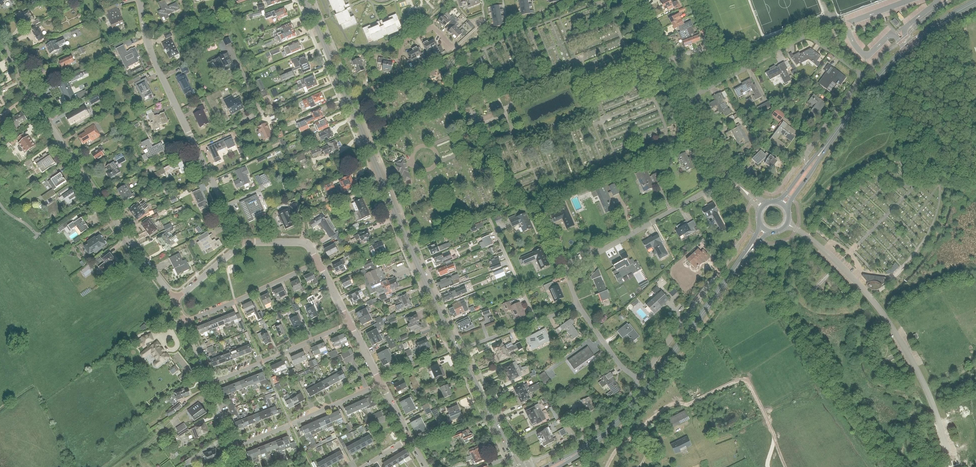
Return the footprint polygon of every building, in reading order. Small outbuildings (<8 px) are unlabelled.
[(157,11),(163,22),(167,20),(166,19),(170,17),(169,14),(180,9),(177,2),(168,6),(165,0),(162,0),(158,2),(161,9),(157,11)] [(340,26),(341,25),(343,29),(357,24),(354,16),(350,18),(342,0),(330,0),(331,0),(330,1),(334,11),(335,11),(337,15),(336,16),(340,26)] [(527,0),(519,1),(520,8),(528,7),(531,6),(531,5),(531,3),(528,4),(527,0)] [(662,6),(664,10),(669,7),(670,9),(673,7),(675,10),(680,7),(677,0),(674,0),(662,6)] [(498,5),(490,7),(491,13),(499,12),(503,11),(502,10),(502,9),(499,9),(498,5)] [(107,11),(108,15),(107,15),(113,30),(125,25),(120,14),(121,14),(119,10),(118,10),(117,7),(107,11)] [(528,7),(520,8),(521,15),(533,13),(532,10),(529,11),(528,7)] [(23,9),(15,14),(19,22),(21,20),(22,22),(21,22),(23,25),(24,25),(24,26),(35,20),(29,9),(24,12),(23,9)] [(284,9),(275,13),(274,11),(264,16),(266,20),(273,17),(273,18),(276,16),(278,20),(287,16),(287,15),(287,13),(286,13),(285,13),(284,9)] [(499,12),(491,13),(492,20),(501,19),(504,18),(504,17),(504,16),(500,16),(499,12)] [(369,43),(373,41),(373,42),(383,37),(383,36),(387,34),(388,36),(398,31),(397,30),(402,28),(396,14),(389,18),(390,22),(372,30),(370,26),(363,29),(369,43)] [(679,14),(669,19),(671,24),(679,20),(681,19),(679,14)] [(448,19),(446,17),(444,15),(437,21),(443,28),(448,23),(450,25),(455,21),(456,19),(452,15),(448,19)] [(458,21),(456,19),(455,21),(450,25),(452,27),(447,32),(451,36),(458,29),(456,27),(458,25),(457,23),(458,21)] [(501,19),(492,20),(493,27),(505,25),(505,22),(501,23),(501,19)] [(679,20),(671,24),(674,29),(678,27),(680,32),(693,25),(691,20),(684,24),(681,19),(679,20)] [(39,41),(44,38),(38,28),(41,26),(40,24),(32,29),(34,32),(33,32),(36,37),(36,38),(37,39),(38,39),(39,41)] [(290,24),(282,27),(281,25),(275,27),(276,30),(281,28),(283,33),(281,34),(280,33),(277,34),(278,37),(280,36),(292,30),(291,28),(292,28),(291,27),(292,26),(291,25),(290,25),(290,24)] [(692,27),(686,29),(688,33),(690,39),(692,44),(700,41),(697,33),(694,34),(692,27)] [(836,28),(827,31),(830,38),(839,35),(836,28)] [(460,31),(458,29),(451,36),(455,40),(460,35),(462,37),(466,33),(463,29),(460,31)] [(686,29),(679,32),(680,36),(682,40),(682,42),(684,47),(692,44),(690,39),(688,33),(686,29)] [(293,32),(292,30),(280,36),(283,42),(295,36),(296,35),(295,33),(294,33),(293,32)] [(171,31),(164,35),(166,40),(173,36),(171,31)] [(65,42),(63,37),(46,45),(50,54),(53,52),(54,55),(58,53),(57,51),(60,49),(59,47),(63,45),(62,44),(65,42)] [(229,37),(223,40),(225,45),(232,42),(229,37)] [(733,46),(721,39),(717,46),(729,53),(733,46)] [(163,44),(170,58),(174,56),(175,57),(177,58),(179,57),(179,56),(179,55),(171,40),(163,44)] [(428,43),(427,40),(422,43),(426,50),(423,52),(426,57),(429,56),(428,54),(430,53),(428,51),(432,49),(428,43)] [(428,43),(432,49),(433,51),(436,49),(437,52),(439,51),(441,53),(444,52),(440,46),(437,47),(433,40),(428,43)] [(301,49),(301,48),(300,46),(299,46),(298,42),(288,46),(284,48),(283,49),(286,56),(301,49)] [(129,50),(127,51),(123,44),(116,48),(126,70),(129,68),(128,67),(139,61),(137,57),(140,56),(135,47),(132,48),(129,50)] [(416,57),(419,56),(421,58),(422,57),(423,59),(426,57),(423,52),(421,53),(417,46),(411,49),(413,51),(416,57)] [(800,54),(799,53),(793,56),(794,57),(791,59),(795,65),(798,64),(799,65),(808,60),(814,64),(820,56),(811,49),(800,54)] [(413,51),(408,54),(411,61),(409,63),(412,68),(414,66),(414,65),(415,64),(414,61),(417,60),(416,57),(413,51)] [(220,70),(224,68),(226,71),(232,68),(230,65),(233,63),(228,52),(214,59),(220,70)] [(295,68),(308,63),(304,55),(300,56),(301,58),(299,59),(298,58),(291,61),(292,64),(293,63),(295,68)] [(60,62),(60,63),(59,64),(61,67),(62,66),(62,68),(67,65),(68,67),(71,65),(72,64),(76,63),(75,60),(74,61),(71,56),(68,58),(67,56),(63,58),(64,60),(60,62)] [(386,62),(387,59),(378,57),(377,63),(383,64),(382,71),(391,73),(392,63),(386,62)] [(364,70),(359,58),(352,62),(357,73),(364,70)] [(769,68),(770,71),(766,73),(769,80),(779,75),(784,84),(791,80),(786,70),(791,67),(787,61),(784,63),(784,62),(778,65),(778,67),(776,68),(774,66),(769,68)] [(301,69),(301,71),(299,72),(300,74),(310,70),(308,63),(295,68),(293,69),(294,72),(301,69)] [(186,64),(180,68),(182,73),(189,70),(186,64)] [(828,75),(826,73),(818,83),(830,93),(836,84),(838,86),(845,77),(833,68),(828,75)] [(799,74),(795,69),(791,72),(795,78),(799,74)] [(292,71),(280,76),(282,82),(294,76),(292,71)] [(402,75),(400,81),(410,76),(408,72),(402,75)] [(183,76),(181,73),(176,76),(177,79),(176,79),(178,83),(179,82),(183,89),(182,90),(184,94),(190,91),(192,95),(194,94),(192,90),(187,80),(188,80),(185,75),(183,76)] [(313,75),(300,81),(301,83),(296,85),(297,88),(315,80),(313,75)] [(148,81),(146,77),(134,83),(142,99),(152,93),(147,82),(148,81)] [(267,95),(260,79),(254,81),(262,98),(267,95)] [(745,84),(734,90),(738,98),(743,95),(742,93),(751,89),(755,95),(753,96),(755,101),(762,97),(755,84),(753,85),(750,79),(744,82),(745,84)] [(295,89),(296,91),(306,87),(307,90),(317,85),(315,80),(297,88),(295,89)] [(75,97),(68,82),(60,86),(67,101),(75,97)] [(306,108),(309,106),(310,108),(316,106),(315,104),(323,100),(320,93),(302,101),(306,108)] [(714,96),(716,99),(714,100),(715,101),(709,104),(711,109),(716,106),(720,114),(723,112),(725,117),(732,113),(729,108),(728,109),(723,100),(724,99),(721,93),(719,94),(718,93),(714,96)] [(97,94),(88,99),(91,105),(100,100),(97,94)] [(813,94),(808,102),(814,106),(808,114),(815,119),(826,103),(813,94)] [(241,100),(240,97),(234,100),(232,96),(224,100),(231,114),(243,108),(240,101),(241,100)] [(765,103),(755,109),(757,114),(768,108),(765,103)] [(203,110),(205,109),(203,105),(197,107),(199,111),(193,114),(200,127),(209,123),(203,110)] [(71,114),(66,117),(71,124),(76,121),(76,122),(89,114),(86,110),(84,106),(83,106),(77,110),(77,111),(75,112),(71,114)] [(311,123),(311,122),(323,117),(321,112),(322,112),(321,110),(320,110),(319,109),(311,113),(313,117),(308,119),(309,119),(299,123),(301,128),(311,123)] [(777,109),(771,116),(780,123),(785,116),(777,109)] [(15,117),(14,116),(8,120),(14,130),(20,126),(19,124),(26,119),(22,112),(15,117)] [(148,120),(149,120),(154,130),(160,127),(159,125),(162,124),(163,125),(169,122),(164,112),(158,115),(154,116),(153,113),(146,116),(148,120)] [(276,113),(269,116),(272,122),(279,119),(276,113)] [(315,124),(318,131),(328,127),(325,119),(315,124)] [(782,134),(785,136),(784,137),(785,138),(785,137),(791,142),(796,135),(794,134),(796,131),(783,122),(769,141),(781,149),(784,144),(781,142),(777,139),(781,134),(782,134)] [(85,130),(86,132),(78,136),(83,144),(90,140),(91,141),(100,136),(93,124),(85,130)] [(272,136),(266,124),(258,127),(264,140),(272,136)] [(743,143),(748,140),(739,124),(736,125),(737,127),(735,128),(725,133),(728,139),(734,135),(739,145),(743,143)] [(330,129),(319,134),(322,141),(327,138),(327,139),(333,136),(330,129)] [(35,145),(29,136),(18,144),(20,146),(19,148),(18,148),(19,150),(20,151),(21,152),(22,151),(23,150),(25,153),(35,145)] [(219,156),(216,151),(227,146),(228,149),(236,146),(232,138),(231,136),(208,147),(211,153),(213,159),(215,163),(221,160),(219,156)] [(15,137),(9,141),(13,146),(19,142),(15,137)] [(143,147),(145,146),(149,152),(141,156),(144,161),(165,150),(161,142),(152,147),(148,139),(141,143),(143,147)] [(333,154),(339,151),(335,140),(327,144),(328,145),(320,149),(319,145),(310,149),(313,157),(322,153),(322,152),(323,152),(325,155),(332,152),(333,154)] [(99,152),(93,156),(97,162),(110,154),(102,142),(95,146),(99,152)] [(761,150),(751,159),(757,165),(762,161),(772,168),(777,161),(766,152),(765,154),(761,150)] [(52,166),(56,164),(49,155),(48,156),(46,153),(42,156),(43,157),(39,159),(39,158),(34,161),(42,173),(52,166)] [(117,168),(115,165),(117,164),(118,165),(126,161),(121,153),(114,157),(116,163),(114,164),(113,162),(106,167),(107,168),(105,170),(107,173),(106,174),(108,177),(109,176),(111,179),(114,177),(114,176),(117,174),(115,169),(117,168)] [(304,153),(297,156),(300,162),(306,159),(304,153)] [(689,160),(685,153),(678,156),(681,164),(683,163),(684,166),(685,168),(685,167),(687,171),(694,168),(690,160),(689,160)] [(406,167),(402,157),(398,159),(399,162),(396,163),(397,167),(398,170),(399,172),(401,175),(402,175),(404,181),(410,179),(407,173),(408,172),(406,167)] [(34,163),(31,159),(25,163),(28,167),(34,163)] [(159,171),(161,176),(165,173),(167,177),(168,177),(168,178),(173,176),(170,172),(179,168),(182,174),(187,171),(181,159),(159,171)] [(234,182),(237,188),(243,185),(250,182),(246,175),(249,174),(247,169),(244,171),(243,168),(236,171),(240,179),(234,182)] [(649,176),(646,169),(636,174),(644,191),(654,187),(653,183),(660,180),(657,173),(649,176)] [(51,179),(48,181),(54,189),(66,181),(60,172),(57,175),(56,173),(52,176),(53,177),(51,179)] [(270,182),(269,181),(267,176),(265,173),(259,176),(262,181),(264,186),(270,183),(269,183),(270,182)] [(339,181),(340,185),(341,187),(340,187),(342,191),(347,189),(348,191),(352,190),(350,187),(356,185),(354,181),(352,182),(350,176),(339,181)] [(332,181),(324,185),(327,191),(335,188),(332,181)] [(125,184),(125,185),(117,190),(121,196),(129,191),(132,189),(130,186),(128,183),(125,184)] [(611,191),(613,196),(620,193),(616,183),(609,186),(611,191)] [(168,185),(163,188),(167,195),(172,192),(168,185)] [(594,197),(598,195),(605,212),(613,208),(605,188),(592,193),(594,197)] [(52,189),(41,197),(44,202),(55,194),(52,189)] [(69,207),(79,200),(72,189),(70,190),(69,189),(63,193),(64,194),(59,198),(61,201),(65,199),(69,207)] [(199,208),(203,207),(204,208),(208,206),(205,200),(201,192),(199,189),(192,192),(198,204),(197,204),(199,208)] [(134,193),(131,194),(129,191),(121,196),(124,202),(132,197),(133,198),(136,196),(134,193)] [(257,194),(240,202),(249,222),(254,220),(251,214),(256,211),(257,214),(264,211),(257,194)] [(340,205),(350,201),(348,196),(338,201),(340,205)] [(362,199),(352,203),(356,212),(359,211),(366,207),(362,199)] [(47,200),(40,205),(42,208),(49,204),(47,200)] [(131,211),(133,214),(146,204),(144,201),(140,204),(141,206),(140,207),(137,203),(129,209),(130,210),(129,211),(131,212),(131,211)] [(560,212),(553,215),(555,221),(562,218),(566,228),(574,225),(564,202),(557,206),(560,212)] [(300,209),(297,203),(291,205),(294,212),(300,209)] [(708,205),(709,207),(702,210),(706,218),(712,215),(720,229),(718,230),(719,233),(726,229),(717,212),(718,212),(713,203),(708,205)] [(144,210),(148,206),(146,204),(133,214),(135,217),(136,219),(137,218),(137,220),(145,213),(142,209),(143,208),(144,210)] [(359,211),(356,212),(360,220),(363,219),(364,220),(370,217),(366,207),(359,211)] [(295,224),(288,209),(278,213),(285,229),(295,224)] [(152,218),(149,220),(149,219),(143,224),(144,226),(143,227),(143,228),(145,230),(145,229),(145,230),(153,224),(151,222),(156,219),(155,218),(159,216),(157,212),(154,214),(151,215),(152,218)] [(533,228),(531,223),(530,223),(525,213),(516,217),(509,220),(512,227),(519,224),(523,232),(533,228)] [(321,216),(310,223),(312,228),(319,224),(322,228),(324,227),(327,232),(326,233),(329,238),(335,235),(332,231),(335,229),(331,223),(328,218),(326,219),(326,218),(325,219),(322,214),(320,215),(321,216)] [(81,233),(89,228),(81,216),(72,222),(70,219),(58,228),(60,232),(67,227),(70,231),(76,227),(81,233)] [(155,225),(156,226),(160,223),(158,220),(153,224),(145,230),(150,235),(157,230),(154,225),(155,225)] [(686,221),(677,226),(678,229),(676,231),(679,237),(684,235),(685,237),(695,232),(691,224),(688,226),(686,221)] [(172,222),(163,227),(165,231),(173,227),(174,226),(172,222)] [(358,222),(348,227),(350,232),(361,228),(358,222)] [(483,226),(482,222),(475,225),(474,225),(470,227),(472,231),(476,229),(483,226)] [(164,234),(157,239),(161,244),(170,237),(172,236),(170,232),(173,231),(174,228),(173,227),(165,231),(166,232),(163,234),(164,234)] [(360,238),(361,241),(363,240),(363,242),(369,240),(368,238),(370,237),(367,231),(362,233),(362,232),(358,234),(353,237),(354,239),(355,238),(356,240),(360,238)] [(170,237),(161,244),(163,246),(162,247),(163,249),(164,249),(165,250),(169,247),(171,246),(171,245),(172,245),(175,243),(173,240),(176,237),(174,234),(172,236),(170,237)] [(202,251),(204,250),(207,254),(207,253),(205,250),(211,246),(213,249),(218,247),(219,247),(219,246),(222,244),(219,240),(216,241),(215,239),(211,241),(209,236),(212,234),(199,241),(197,242),(202,251)] [(346,243),(352,240),(349,234),(343,237),(346,243)] [(106,244),(107,242),(106,241),(104,241),(103,238),(103,237),(102,235),(101,235),(96,238),(95,237),(84,245),(85,247),(86,249),(84,250),(84,252),(85,253),(87,253),(88,252),(90,254),(94,251),(95,253),(103,248),(102,247),(106,244)] [(493,244),(489,235),(481,238),(485,247),(493,244)] [(653,247),(657,255),(659,254),(661,259),(668,255),(661,243),(662,242),(658,235),(652,238),(651,237),(642,242),(647,251),(653,247)] [(337,245),(336,242),(327,247),(327,248),(324,249),(328,256),(338,252),(335,246),(337,245)] [(376,254),(385,250),(381,242),(369,247),(373,255),(372,256),(373,260),(378,258),(376,254)] [(436,244),(428,247),(431,255),(451,247),(449,243),(446,244),(438,248),(436,244)] [(533,252),(534,253),(521,258),(522,259),(524,263),(524,264),(536,259),(541,269),(549,265),(542,248),(533,252)] [(695,268),(697,266),(698,267),(699,266),(698,266),(706,258),(708,260),(710,257),(703,250),(701,252),(698,249),(687,259),(695,268)] [(630,260),(628,258),(625,252),(619,255),(622,260),(620,261),(620,260),(612,264),(616,271),(613,272),(616,279),(617,280),(626,275),(632,272),(633,274),(637,272),(641,269),(637,261),(635,263),(632,259),(630,260)] [(179,253),(170,258),(175,268),(173,269),(173,270),(175,269),(178,275),(190,269),(186,259),(183,261),(179,253)] [(95,262),(98,265),(100,267),(98,268),(102,273),(107,269),(106,268),(111,264),(112,265),(114,263),(113,262),(115,261),(110,254),(107,256),(106,255),(105,256),(104,255),(95,262)] [(434,263),(434,264),(435,265),(436,265),(436,266),(445,262),(446,264),(450,262),(449,261),(451,259),(449,255),(443,257),(442,255),(433,259),(434,263)] [(489,260),(491,264),(500,261),(498,256),(497,257),(496,256),(490,258),(490,259),(489,260)] [(336,272),(336,273),(341,271),(342,272),(346,270),(343,265),(345,264),(345,263),(346,262),(345,261),(344,258),(335,263),(334,264),(334,265),(334,266),(333,266),(336,272)] [(372,260),(362,264),(364,268),(374,264),(372,260)] [(898,263),(888,272),(891,275),(901,266),(898,263)] [(387,282),(387,280),(386,280),(385,278),(385,275),(384,274),(384,272),(382,271),(382,269),(381,268),(380,268),(379,266),(377,267),(376,264),(361,270),(366,283),(371,294),(383,289),(397,283),(396,282),(397,281),(396,280),(395,279),(395,278),(387,282)] [(446,267),(446,266),(437,270),(437,271),(438,273),(439,273),(440,276),(456,270),(453,264),(446,267)] [(506,275),(503,269),(494,272),(496,279),(506,275)] [(313,272),(304,276),(307,282),(313,279),(314,282),(313,282),(314,285),(319,283),(316,278),(315,278),(313,272)] [(590,276),(590,277),(591,280),(592,279),(598,294),(599,294),(602,301),(610,298),(608,293),(609,293),(607,290),(606,290),(601,276),(598,277),(594,273),(590,276)] [(352,279),(350,275),(347,276),(348,278),(341,281),(344,288),(351,284),(350,281),(352,279)] [(440,282),(437,283),(437,284),(438,286),(439,287),(443,285),(442,284),(452,281),(458,278),(457,275),(453,276),(451,276),(451,277),(447,278),(440,280),(440,282)] [(886,278),(863,275),(862,276),(870,285),(869,286),(869,287),(869,288),(870,289),(871,290),(872,290),(873,290),(874,290),(875,290),(876,290),(877,290),(878,290),(879,290),(880,289),(880,288),(880,287),(888,281),(886,278)] [(452,281),(442,284),(443,285),(439,287),(440,290),(458,283),(459,282),(458,278),(452,281)] [(298,280),(291,283),(294,288),(293,288),(294,292),(300,289),(302,292),(306,290),(304,285),(301,287),(298,280)] [(552,282),(543,286),(545,291),(549,289),(554,301),(563,298),(558,285),(554,287),(552,282)] [(397,283),(383,289),(385,294),(392,292),(391,290),(398,287),(398,286),(399,285),(398,284),(397,284),(397,283)] [(273,291),(277,300),(284,296),(287,295),(286,292),(284,292),(282,287),(273,291)] [(441,296),(444,302),(453,298),(450,291),(444,294),(444,295),(441,296)] [(662,291),(646,305),(654,314),(670,300),(662,291)] [(357,292),(348,297),(351,303),(360,298),(359,296),(362,294),(361,292),(358,293),(357,292)] [(272,304),(267,294),(261,297),(265,306),(270,303),(273,310),(277,308),(275,302),(272,304)] [(315,300),(313,295),(307,299),(309,303),(311,302),(312,306),(310,307),(310,308),(306,310),(311,319),(318,316),(316,312),(318,311),(313,301),(315,300)] [(399,302),(401,302),(401,303),(404,302),(408,301),(406,295),(397,298),(399,301),(395,302),(395,304),(399,303),(399,302)] [(399,310),(410,305),(408,301),(404,302),(401,303),(401,302),(399,302),(399,303),(395,304),(396,307),(397,306),(399,310)] [(468,310),(465,303),(461,305),(459,301),(451,305),(452,307),(448,309),(451,316),(454,315),(455,316),(468,310)] [(251,302),(242,306),(247,316),(257,311),(253,303),(252,304),(251,302)] [(511,307),(509,302),(503,305),(506,312),(511,309),(516,320),(526,316),(520,303),(511,307)] [(294,304),(292,305),(295,312),(300,310),(297,303),(294,304)] [(357,313),(360,319),(369,315),(367,311),(370,310),(368,306),(362,309),(363,310),(357,313)] [(232,324),(235,323),(234,321),(238,319),(235,312),(229,315),(231,322),(232,324)] [(293,317),(294,318),(290,320),(295,329),(301,326),(300,322),(302,321),(298,314),(293,317)] [(229,315),(222,317),(225,324),(228,331),(230,330),(227,324),(231,322),(229,315)] [(372,320),(369,315),(360,319),(363,325),(372,320)] [(417,321),(419,321),(416,315),(410,318),(409,316),(405,318),(407,322),(408,321),(410,324),(417,321)] [(222,317),(216,320),(219,327),(220,330),(222,334),(224,333),(222,329),(223,328),(222,326),(225,324),(222,317)] [(457,323),(461,331),(468,328),(468,327),(472,325),(468,317),(457,323)] [(572,318),(560,327),(562,331),(565,329),(572,339),(579,335),(572,324),(574,322),(572,318)] [(219,327),(216,320),(210,322),(213,329),(214,332),(215,336),(218,335),(216,331),(217,331),(216,328),(219,327)] [(263,324),(266,331),(269,329),(266,323),(266,324),(264,320),(259,322),(261,325),(263,324)] [(367,333),(371,339),(381,334),(379,331),(382,330),(380,327),(384,325),(382,321),(377,323),(374,325),(376,329),(367,333)] [(422,328),(421,325),(419,326),(417,321),(410,324),(408,325),(410,331),(418,328),(418,330),(422,328)] [(210,322),(204,325),(207,332),(213,329),(210,322)] [(632,327),(630,328),(627,324),(616,331),(621,338),(627,333),(633,342),(639,337),(632,327)] [(208,335),(207,332),(204,325),(198,327),(201,334),(204,333),(205,336),(206,336),(208,335)] [(276,327),(275,326),(272,327),(274,331),(277,330),(280,337),(286,334),(281,325),(276,327)] [(551,340),(545,328),(525,338),(531,350),(551,340)] [(263,332),(258,334),(260,340),(263,339),(266,345),(272,343),(268,334),(265,335),(263,332)] [(381,334),(371,339),(370,339),(373,346),(384,340),(382,337),(383,336),(382,333),(381,334)] [(154,365),(155,365),(155,366),(156,366),(157,367),(157,366),(158,366),(169,358),(166,354),(165,354),(159,346),(160,345),(157,341),(154,344),(152,341),(153,340),(151,334),(142,337),(145,344),(146,343),(148,348),(142,353),(141,354),(141,355),(142,356),(143,357),(144,357),(145,357),(151,352),(157,361),(155,362),(154,363),(154,364),(154,365)] [(341,345),(343,350),(346,349),(344,343),(347,342),(344,334),(337,337),(341,345)] [(385,337),(388,343),(393,341),(390,335),(385,337)] [(335,347),(341,345),(337,337),(331,340),(335,347)] [(427,340),(420,343),(420,342),(415,344),(417,347),(416,348),(418,352),(430,347),(427,340)] [(495,352),(496,354),(513,346),(511,342),(506,345),(506,346),(505,347),(504,345),(503,346),(501,342),(497,344),(497,346),(494,348),(493,350),(494,351),(495,352)] [(520,342),(513,346),(496,354),(498,357),(498,358),(499,360),(503,358),(504,359),(508,357),(506,353),(508,352),(507,351),(508,351),(509,351),(511,350),(511,351),(517,348),(518,350),(523,348),(520,342)] [(327,351),(324,343),(317,346),(321,353),(322,356),(324,355),(323,352),(327,351)] [(405,349),(403,343),(397,346),(400,352),(405,349)] [(230,352),(233,360),(239,357),(237,350),(235,347),(231,348),(230,346),(230,345),(229,345),(228,346),(230,352)] [(249,345),(243,347),(246,355),(252,352),(249,345)] [(226,362),(233,360),(230,352),(228,346),(226,347),(227,350),(226,350),(227,353),(224,355),(226,362)] [(315,356),(321,353),(317,346),(311,349),(315,356)] [(588,346),(568,361),(574,370),(594,355),(588,346)] [(239,357),(246,355),(243,347),(237,350),(239,357)] [(215,352),(213,349),(208,351),(209,354),(211,353),(213,357),(214,359),(210,360),(213,367),(220,365),(215,352)] [(387,350),(378,354),(381,360),(390,356),(392,355),(389,349),(387,350)] [(217,351),(215,352),(220,365),(226,362),(224,355),(220,356),(219,353),(218,353),(217,351)] [(303,352),(297,355),(301,362),(307,360),(303,352)] [(390,356),(381,360),(384,366),(389,363),(390,365),(394,363),(393,361),(396,360),(394,356),(395,356),(393,354),(392,355),(390,356)] [(295,365),(301,362),(297,355),(291,358),(295,365)] [(277,364),(281,371),(281,373),(287,370),(283,361),(277,364)] [(434,366),(432,362),(426,365),(427,369),(430,368),(434,378),(435,380),(445,376),(441,367),(439,368),(438,364),(434,366)] [(506,375),(521,368),(519,365),(518,366),(516,362),(512,364),(512,365),(503,369),(506,375)] [(281,373),(281,371),(277,364),(271,367),(274,374),(278,372),(279,375),(282,374),(281,373)] [(168,370),(173,376),(179,371),(175,365),(168,370)] [(522,376),(520,372),(523,371),(527,369),(526,366),(521,368),(506,375),(510,381),(518,377),(519,378),(522,376)] [(342,371),(339,372),(337,369),(335,370),(340,380),(345,378),(342,371)] [(335,383),(340,380),(335,370),(330,373),(335,383)] [(263,372),(257,375),(260,382),(264,380),(266,385),(269,384),(267,379),(266,379),(263,372)] [(544,372),(538,376),(544,385),(550,381),(544,372)] [(613,377),(610,373),(609,373),(609,372),(602,377),(603,380),(598,383),(602,388),(608,384),(610,387),(609,388),(611,391),(606,394),(608,397),(614,393),(615,394),(621,390),(612,378),(613,377)] [(330,386),(335,383),(330,373),(328,374),(329,377),(327,379),(330,386)] [(257,375),(251,377),(254,384),(260,382),(257,375)] [(330,386),(327,379),(325,376),(323,377),(325,380),(322,382),(325,389),(330,386)] [(414,390),(419,387),(417,384),(413,376),(409,378),(412,384),(411,385),(414,390)] [(245,379),(248,386),(251,385),(253,390),(256,389),(254,386),(254,384),(251,377),(245,379)] [(245,379),(239,382),(244,394),(246,393),(245,390),(244,390),(243,388),(248,386),(245,379)] [(315,394),(320,392),(316,385),(313,379),(311,380),(313,383),(310,385),(315,394)] [(325,389),(322,382),(320,379),(318,380),(319,383),(316,385),(320,392),(325,389)] [(403,380),(394,385),(397,391),(406,387),(403,380)] [(242,394),(244,394),(239,382),(234,384),(236,391),(239,390),(240,392),(241,391),(242,394)] [(234,384),(228,386),(231,393),(231,395),(233,398),(235,397),(233,395),(235,394),(234,392),(236,391),(234,384)] [(533,392),(536,390),(533,385),(528,388),(526,384),(515,390),(515,391),(518,397),(532,389),(533,392)] [(310,397),(315,394),(310,385),(305,387),(310,397)] [(452,395),(447,385),(440,388),(444,398),(452,395)] [(225,395),(231,393),(228,386),(222,389),(225,395)] [(190,394),(188,389),(185,391),(184,389),(175,392),(175,393),(174,393),(177,401),(183,399),(183,397),(190,394)] [(530,398),(528,394),(529,393),(530,392),(531,393),(533,392),(532,389),(518,397),(520,402),(521,402),(530,398)] [(300,403),(294,393),(293,390),(291,391),(292,394),(289,396),(295,406),(300,403)] [(298,395),(296,392),(294,393),(300,403),(305,400),(301,393),(298,395)] [(367,397),(368,398),(365,399),(368,405),(370,404),(372,407),(378,404),(373,394),(367,397)] [(400,403),(403,408),(414,403),(413,400),(414,399),(412,395),(409,397),(409,398),(400,403)] [(289,409),(295,406),(289,396),(287,397),(289,400),(286,402),(285,403),(285,404),(286,406),(287,407),(288,406),(289,409)] [(589,397),(584,399),(580,400),(582,404),(576,408),(580,417),(586,414),(587,415),(588,414),(589,413),(589,412),(595,409),(589,397)] [(279,413),(276,407),(273,408),(270,399),(267,400),(273,416),(279,413)] [(365,399),(360,401),(363,409),(367,407),(367,409),(372,407),(370,404),(368,405),(365,399)] [(264,411),(267,418),(273,416),(267,400),(264,401),(267,408),(263,409),(264,411)] [(360,401),(355,404),(358,411),(361,409),(363,413),(365,412),(363,409),(360,401)] [(179,403),(173,409),(176,412),(182,406),(179,403)] [(418,409),(414,403),(403,408),(407,415),(418,409)] [(193,418),(195,421),(207,413),(201,404),(193,410),(192,408),(188,411),(188,412),(190,411),(194,417),(193,418)] [(355,404),(350,406),(353,413),(356,412),(357,415),(360,414),(358,411),(355,404)] [(256,415),(254,416),(253,416),(255,423),(261,421),(255,405),(253,406),(255,411),(254,412),(256,415)] [(267,418),(264,411),(262,412),(261,410),(260,411),(257,405),(255,405),(261,421),(267,418)] [(461,416),(457,405),(447,409),(449,414),(447,415),(448,418),(449,418),(451,419),(451,420),(461,416)] [(350,406),(344,409),(348,416),(351,414),(352,417),(354,416),(353,413),(350,406)] [(531,409),(526,412),(529,418),(541,412),(540,409),(537,410),(538,411),(536,412),(536,411),(534,407),(530,409),(531,409)] [(434,410),(431,411),(432,412),(434,418),(439,415),(436,409),(434,410)] [(571,421),(577,418),(572,409),(565,413),(568,418),(570,419),(571,421)] [(343,421),(339,411),(334,413),(338,424),(339,426),(341,425),(340,422),(343,421)] [(541,412),(529,418),(532,424),(536,422),(537,424),(541,422),(546,419),(542,411),(541,412)] [(685,411),(667,419),(671,429),(689,420),(685,411)] [(246,416),(250,425),(255,423),(253,416),(254,416),(252,412),(250,413),(251,417),(250,417),(249,415),(248,415),(246,416)] [(240,417),(244,427),(250,425),(246,416),(245,414),(245,413),(242,414),(243,415),(240,417)] [(334,413),(328,416),(332,423),(335,422),(336,424),(338,424),(334,413)] [(238,430),(244,427),(240,417),(239,415),(238,416),(237,416),(238,420),(235,421),(235,423),(238,430)] [(328,428),(333,426),(332,423),(328,416),(323,418),(328,428)] [(323,418),(318,420),(323,431),(328,428),(323,418)] [(420,418),(411,423),(414,429),(423,424),(420,418)] [(317,433),(323,431),(318,420),(313,423),(317,433)] [(184,423),(176,428),(179,433),(187,428),(184,423)] [(313,423),(307,425),(312,436),(317,433),(313,423)] [(423,424),(414,429),(417,434),(426,430),(425,427),(427,426),(425,423),(423,424)] [(193,438),(207,432),(204,424),(190,429),(192,434),(193,438)] [(305,433),(307,438),(312,436),(307,425),(302,427),(304,431),(303,431),(304,434),(305,433)] [(177,435),(179,437),(189,431),(187,428),(177,435)] [(537,434),(540,440),(551,435),(549,431),(552,430),(550,428),(545,430),(545,429),(541,431),(541,432),(537,434)] [(564,428),(558,431),(561,437),(567,434),(564,428)] [(453,439),(461,435),(464,441),(465,443),(468,442),(467,440),(473,438),(472,437),(474,437),(472,433),(471,434),(471,433),(469,429),(463,432),(463,431),(452,436),(453,439)] [(440,442),(450,437),(448,432),(438,436),(440,442)] [(369,436),(368,434),(365,435),(367,437),(364,439),(367,445),(373,442),(369,436)] [(553,439),(551,435),(540,440),(543,447),(548,445),(551,443),(556,440),(555,438),(553,439)] [(281,439),(286,450),(290,448),(291,449),(293,448),(293,449),(297,448),(294,442),(290,443),(287,436),(281,439)] [(675,454),(681,452),(680,450),(685,447),(686,448),(691,445),(687,436),(670,444),(675,454)] [(360,438),(361,440),(358,442),(362,448),(367,445),(364,439),(363,437),(360,438)] [(281,439),(276,441),(281,456),(284,455),(282,451),(286,450),(281,439)] [(337,439),(327,444),(329,447),(336,444),(337,446),(340,445),(337,439)] [(281,456),(276,441),(270,443),(272,450),(276,449),(276,451),(277,451),(279,457),(281,456)] [(362,448),(358,442),(352,445),(356,452),(362,448)] [(271,457),(269,454),(270,453),(270,451),(272,450),(270,443),(264,446),(267,453),(267,454),(269,458),(271,457)] [(350,455),(356,452),(352,445),(347,448),(350,455)] [(261,455),(262,458),(266,456),(268,462),(270,461),(269,459),(269,458),(267,454),(267,453),(264,446),(258,448),(261,455)] [(479,447),(478,447),(478,446),(469,450),(469,451),(467,452),(468,455),(470,454),(471,455),(464,458),(465,460),(480,453),(479,451),(479,450),(480,450),(479,447)] [(252,450),(257,462),(259,462),(258,459),(259,458),(258,456),(261,455),(258,448),(252,450)] [(211,462),(218,460),(214,450),(204,454),(205,456),(203,457),(205,460),(207,465),(211,463),(211,462)] [(254,460),(255,463),(257,462),(252,450),(246,453),(247,456),(246,456),(247,460),(249,459),(249,460),(252,458),(253,460),(254,460)] [(406,450),(401,453),(404,459),(409,456),(406,450)] [(334,455),(338,462),(344,458),(340,452),(334,455)] [(401,453),(395,456),(398,462),(404,459),(401,453)] [(482,455),(481,456),(480,453),(465,460),(466,462),(472,459),(473,460),(472,461),(473,464),(484,460),(484,459),(483,456),(482,456),(482,455)] [(194,455),(185,461),(187,466),(197,462),(194,455)] [(332,465),(338,462),(334,455),(329,458),(332,465)] [(395,456),(389,460),(393,466),(398,462),(395,456)] [(332,465),(329,458),(323,461),(326,466),(328,466),(332,465)]
